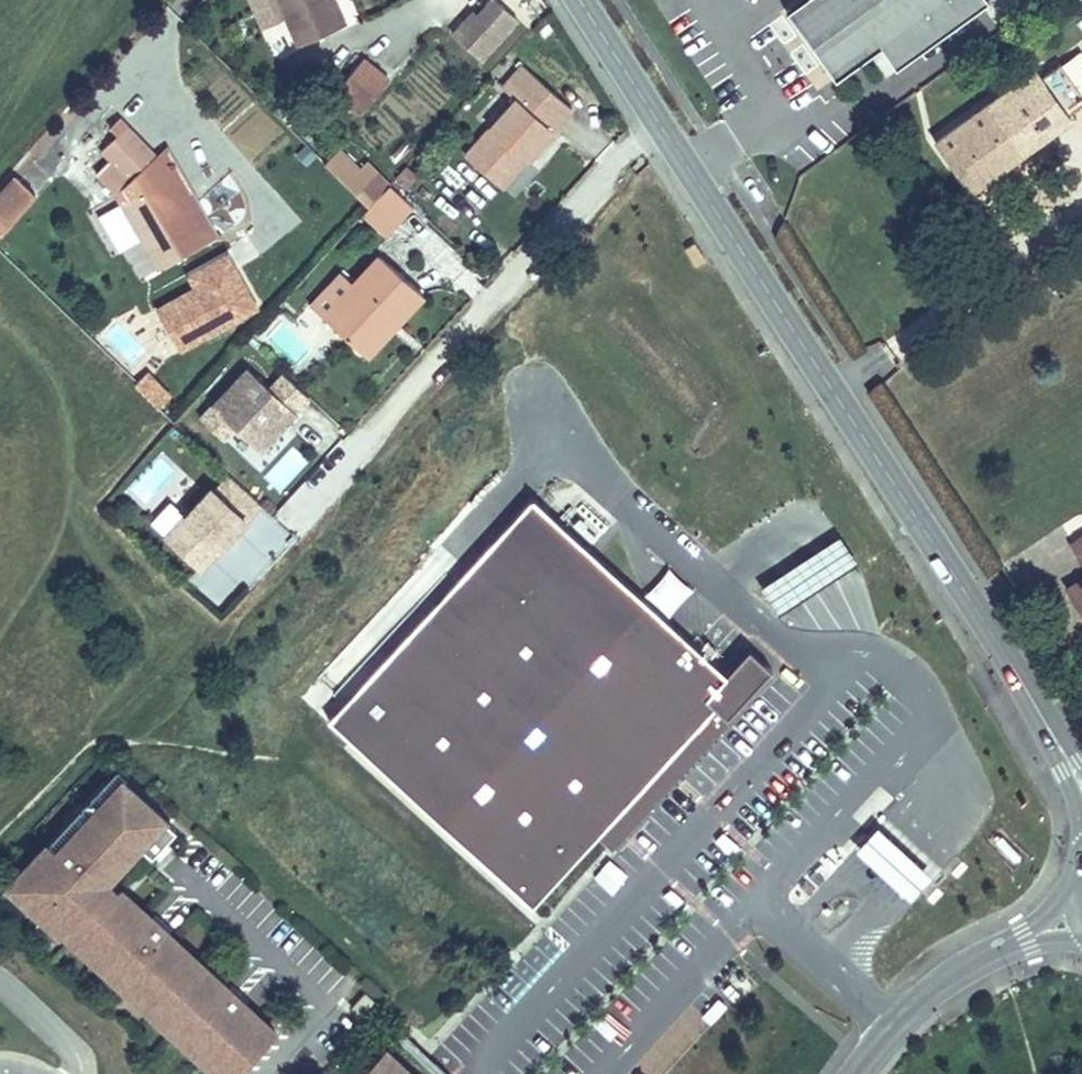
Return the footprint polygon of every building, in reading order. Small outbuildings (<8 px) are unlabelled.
[(285,18),(277,0),(250,0),(262,28),(285,18)] [(345,24),(338,8),(333,10),(329,0),(277,0),(285,18),(298,46),(345,24)] [(333,10),(338,8),(335,0),(329,0),(333,10)] [(480,60),(521,18),(502,0),(481,0),(451,31),(480,60)] [(985,0),(803,0),(787,11),(801,31),(808,42),(835,78),(880,46),(896,69),(987,3),(985,0)] [(799,48),(808,42),(801,31),(792,38),(799,48)] [(360,114),(388,79),(362,58),(334,92),(360,114)] [(1069,117),(1068,116),(1063,110),(1081,97),(1081,96),(1059,63),(1039,77),(1034,70),(934,142),(970,192),(1025,152),(1017,141),(1035,127),(1053,128),(1069,117)] [(516,98),(465,156),(502,188),(572,109),(522,65),(503,87),(516,98)] [(1025,152),(1047,136),(1071,119),(1069,117),(1053,128),(1035,127),(1017,141),(1025,152)] [(153,160),(155,158),(154,157),(117,118),(109,127),(117,135),(101,150),(110,158),(95,173),(116,195),(158,270),(204,245),(195,228),(188,233),(169,198),(176,194),(166,177),(163,178),(153,160)] [(168,145),(154,157),(155,158),(153,160),(163,178),(166,177),(176,194),(169,198),(188,233),(195,228),(204,245),(218,236),(168,145)] [(349,184),(362,170),(342,150),(328,164),(349,184)] [(360,196),(380,176),(380,175),(369,164),(362,170),(349,184),(360,196)] [(454,173),(442,191),(457,200),(468,182),(454,173)] [(360,196),(371,207),(390,185),(380,176),(360,196)] [(35,195),(16,178),(0,196),(0,233),(35,195)] [(415,208),(391,185),(371,207),(370,208),(395,230),(415,208)] [(395,230),(370,208),(364,215),(389,237),(395,230)] [(696,265),(704,260),(694,242),(685,248),(696,265)] [(164,358),(260,306),(228,247),(184,270),(192,284),(139,312),(164,358)] [(397,325),(423,295),(379,255),(353,284),(340,273),(310,306),(356,347),(378,321),(374,317),(380,310),(397,325)] [(368,358),(397,325),(380,310),(374,317),(378,321),(356,347),(368,358)] [(309,398),(283,374),(269,388),(247,369),(200,420),(222,440),(233,427),(260,451),(309,398)] [(260,476),(277,493),(309,463),(292,446),(260,476)] [(231,477),(216,493),(213,490),(168,540),(203,571),(222,550),(218,546),(224,540),(228,544),(262,505),(231,477)] [(699,650),(533,498),(329,720),(532,905),(596,836),(607,847),(749,693),(770,669),(748,649),(726,674),(709,659),(706,656),(699,650)] [(760,586),(776,609),(823,577),(851,557),(834,534),(806,553),(760,586)] [(1072,543),(1081,560),(1081,537),(1072,543)] [(218,546),(222,550),(228,544),(224,540),(218,546)] [(265,583),(266,555),(225,554),(224,582),(265,583)] [(667,614),(689,585),(664,566),(642,595),(667,614)] [(1068,588),(1079,606),(1081,604),(1081,580),(1068,588)] [(706,656),(709,659),(716,650),(706,641),(699,650),(706,656)] [(611,850),(752,696),(749,693),(607,847),(611,850)] [(19,893),(222,1073),(242,1073),(277,1034),(119,893),(173,833),(127,793),(69,858),(58,851),(19,893)] [(910,899),(931,876),(908,854),(877,825),(855,849),(888,879),(910,899)] [(835,914),(827,905),(819,914),(828,922),(835,914)] [(363,992),(349,1006),(359,1016),(373,1001),(363,992)] [(385,1073),(415,1073),(399,1059),(385,1073)]
